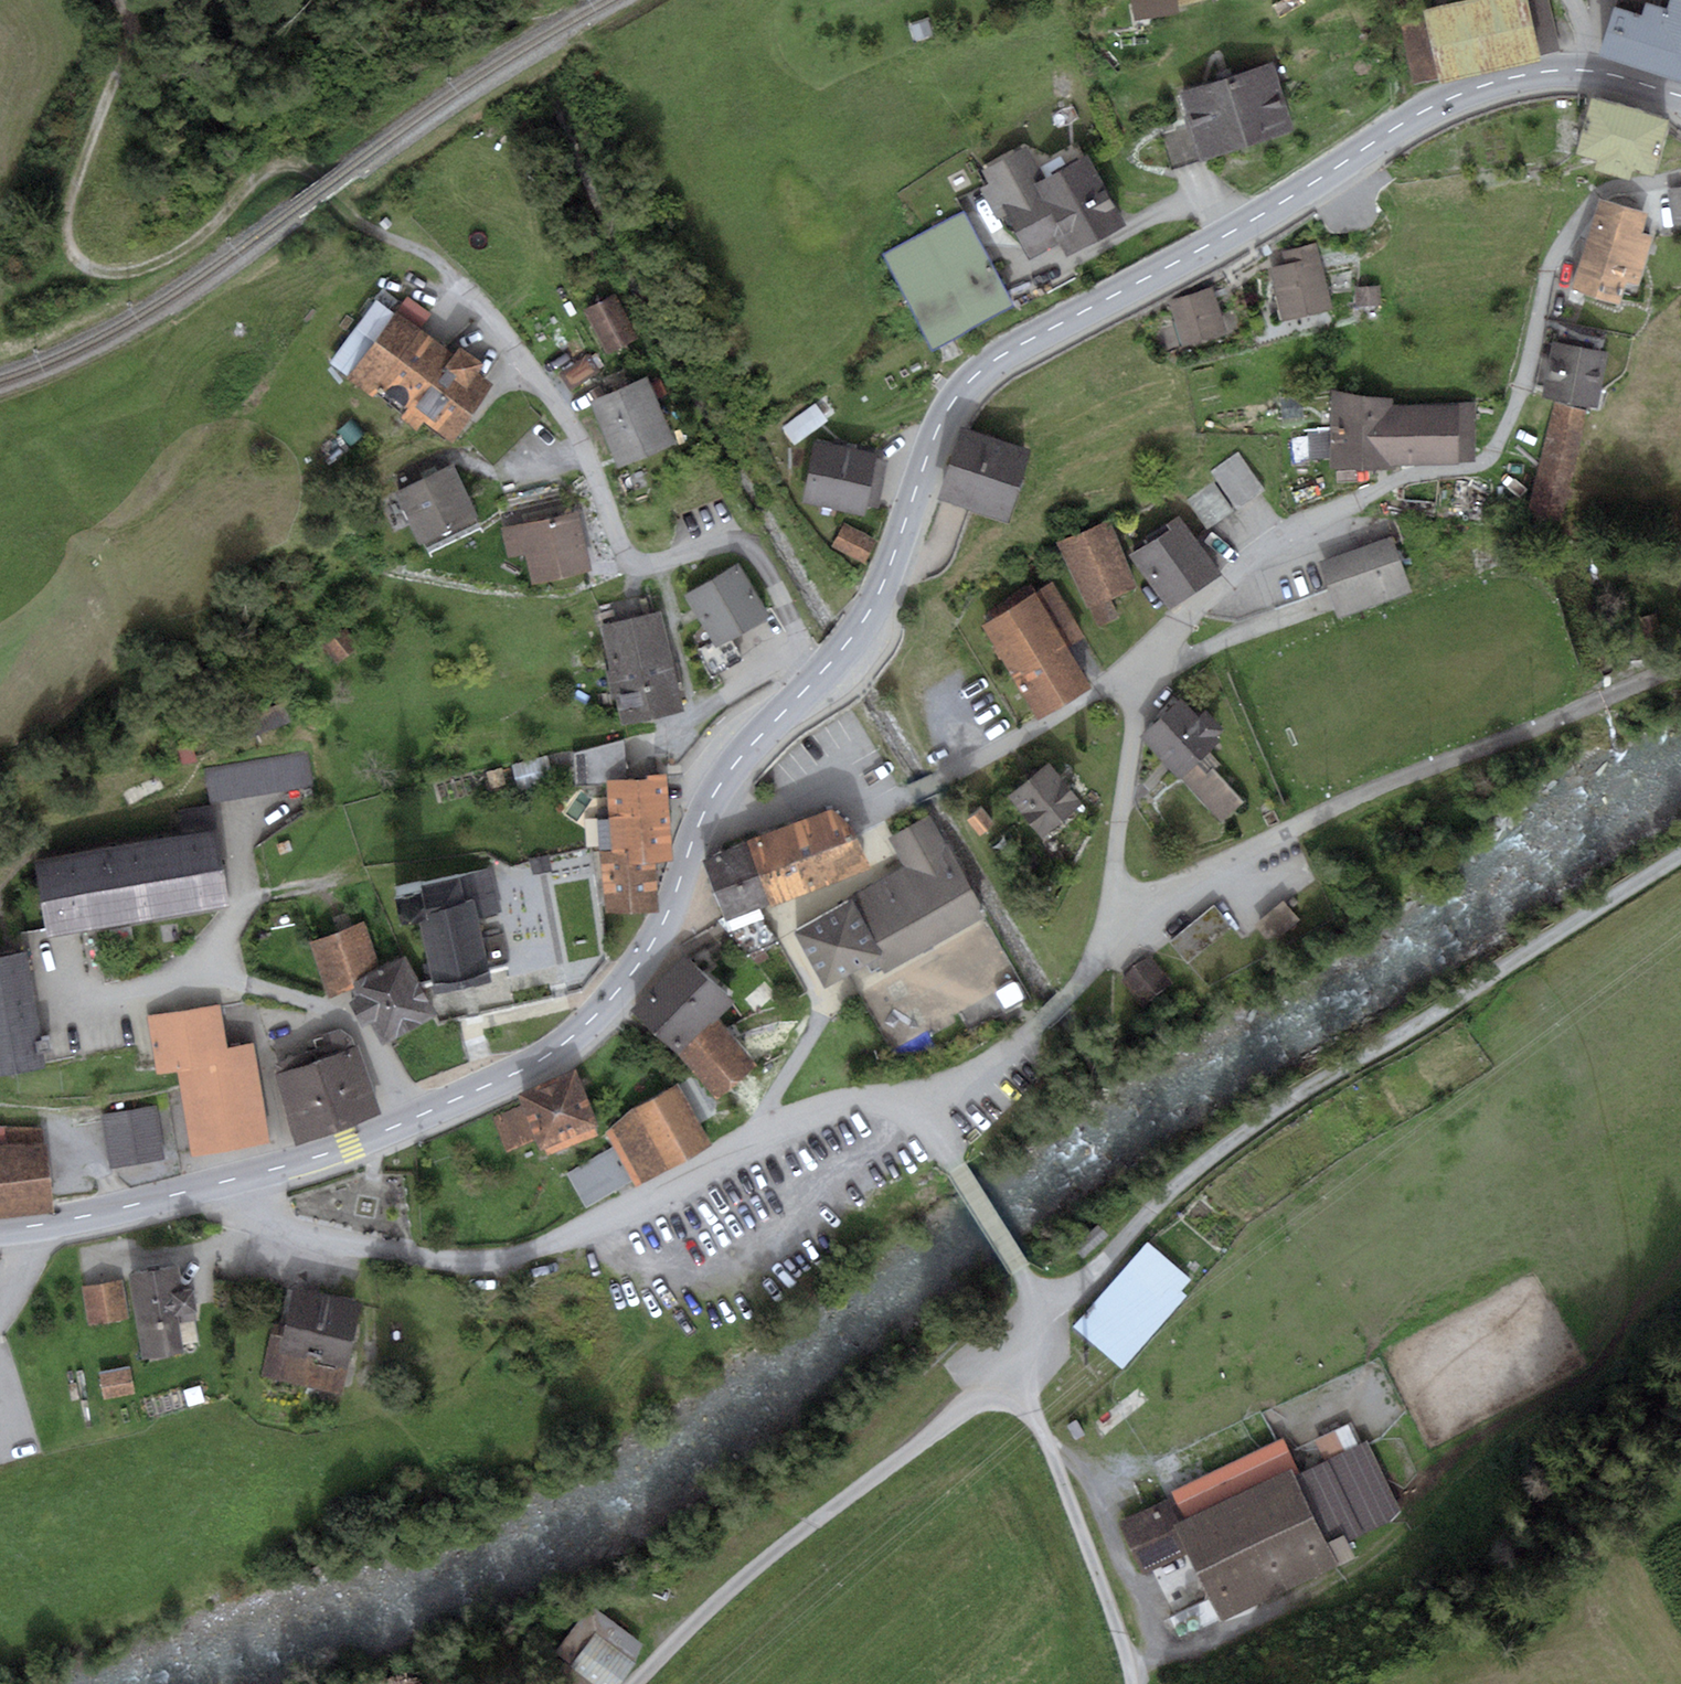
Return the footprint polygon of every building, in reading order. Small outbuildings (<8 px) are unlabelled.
[(1134,18),(1178,11),(1176,0),(1131,0),(1134,18)] [(1423,9),(1398,22),(1413,83),(1439,78),(1439,81),(1540,59),(1538,54),(1558,50),(1548,0),(1461,0),(1423,9)] [(1671,7),(1651,0),(1638,0),(1635,10),(1611,2),(1593,55),(1680,84),(1680,0),(1673,0),(1671,7)] [(1611,2),(1635,10),(1638,0),(1612,0),(1611,2)] [(927,20),(911,26),(917,42),(934,36),(927,20)] [(1294,131),(1272,63),(1180,92),(1191,125),(1201,160),(1294,131)] [(1671,118),(1591,96),(1575,153),(1597,159),(1594,169),(1630,178),(1633,168),(1655,174),(1671,118)] [(1201,160),(1191,125),(1163,133),(1173,168),(1201,160)] [(1027,146),(981,170),(988,183),(979,188),(996,221),(1009,214),(1031,255),(1062,239),(1068,251),(1122,223),(1087,156),(1044,178),(1027,146)] [(1666,188),(1671,216),(1680,215),(1680,186),(1666,188)] [(1601,200),(1588,245),(1645,262),(1652,236),(1640,233),(1646,213),(1601,200)] [(1013,303),(963,212),(884,255),(934,346),(1013,303)] [(1282,250),(1285,264),(1270,267),(1282,318),(1333,307),(1318,242),(1282,250)] [(1639,287),(1645,262),(1588,245),(1573,289),(1618,302),(1623,283),(1639,287)] [(1380,285),(1356,287),(1357,306),(1382,305),(1380,285)] [(1212,287),(1169,300),(1183,345),(1226,332),(1212,287)] [(638,337),(615,293),(584,309),(607,353),(638,337)] [(407,296),(396,310),(421,328),(431,314),(407,296)] [(379,297),(330,362),(416,426),(422,417),(451,439),(492,383),(479,374),(487,363),(458,342),(451,351),(421,328),(396,310),(379,297)] [(1541,395),(1597,406),(1608,352),(1552,341),(1541,395)] [(590,354),(559,372),(569,389),(600,371),(590,354)] [(649,383),(647,376),(591,399),(619,466),(674,443),(655,398),(666,393),(660,379),(649,383)] [(1392,404),(1392,397),(1331,389),(1331,426),(1307,427),(1309,459),(1331,459),(1331,468),(1393,469),(1393,465),(1392,404)] [(814,402),(781,427),(796,446),(829,422),(814,402)] [(1475,403),(1392,404),(1393,465),(1458,464),(1458,461),(1475,461),(1475,403)] [(1582,416),(1554,408),(1529,503),(1557,511),(1582,416)] [(963,428),(941,499),(971,508),(1008,520),(1030,449),(967,429),(963,428)] [(814,440),(801,503),(865,516),(867,506),(878,508),(888,460),(874,457),(875,453),(814,440)] [(1264,489),(1239,453),(1212,471),(1237,508),(1264,489)] [(476,514),(452,464),(394,492),(419,542),(476,514)] [(1213,481),(1187,500),(1208,528),(1233,509),(1213,481)] [(580,514),(502,528),(507,557),(527,553),(532,580),(591,569),(580,514)] [(1168,530),(1132,555),(1169,608),(1220,572),(1179,515),(1165,525),(1168,530)] [(1111,519),(1059,541),(1087,608),(1090,607),(1099,628),(1120,618),(1112,598),(1140,586),(1111,519)] [(874,540),(846,526),(836,546),(863,560),(874,540)] [(1411,592),(1392,537),(1319,562),(1338,617),(1411,592)] [(740,562),(684,594),(712,643),(698,652),(711,675),(744,657),(733,639),(771,617),(740,562)] [(1053,583),(1036,593),(1069,647),(1085,637),(1053,583)] [(1036,593),(985,623),(1040,715),(1091,685),(1069,647),(1036,593)] [(599,605),(603,624),(655,613),(650,594),(599,605)] [(683,709),(661,611),(655,613),(603,624),(601,625),(623,722),(683,709)] [(1181,697),(1141,736),(1222,820),(1243,800),(1213,769),(1206,776),(1195,764),(1220,740),(1217,737),(1225,729),(1205,708),(1197,715),(1181,697)] [(624,739),(571,753),(574,782),(608,780),(627,779),(624,739)] [(314,785),(308,754),(204,774),(210,805),(314,785)] [(547,756),(510,765),(516,789),(553,779),(547,756)] [(1082,803),(1049,762),(1007,796),(1040,836),(1082,803)] [(608,780),(613,854),(651,852),(670,852),(665,777),(627,779),(608,780)] [(982,808),(968,820),(980,835),(994,823),(982,808)] [(830,809),(703,860),(727,919),(869,869),(852,827),(830,809)] [(945,841),(931,816),(891,838),(909,870),(799,931),(829,983),(866,962),(872,971),(881,966),(885,973),(989,915),(947,840),(945,841)] [(224,904),(213,835),(32,864),(43,934),(224,904)] [(653,904),(651,852),(613,854),(603,854),(605,906),(653,904)] [(551,871),(548,856),(529,860),(532,875),(551,871)] [(423,919),(435,981),(489,970),(479,917),(501,912),(493,874),(422,888),(428,918),(423,919)] [(428,918),(422,888),(394,894),(399,924),(423,919),(428,918)] [(1283,901),(1251,930),(1267,948),(1300,919),(1283,901)] [(1232,926),(1214,904),(1172,939),(1190,961),(1232,926)] [(379,966),(365,921),(309,943),(330,999),(352,990),(348,982),(379,966)] [(771,932),(742,943),(754,961),(782,946),(771,932)] [(405,953),(379,966),(348,982),(352,990),(356,998),(350,1001),(363,1027),(370,1023),(382,1046),(441,1016),(407,951),(405,953)] [(25,952),(0,957),(0,1073),(46,1065),(43,1051),(50,1050),(48,1038),(41,1039),(25,952)] [(734,1001),(683,956),(634,1009),(678,1054),(717,1017),(734,1001)] [(1176,984),(1151,956),(1123,981),(1147,1009),(1176,984)] [(221,1003),(146,1015),(155,1074),(179,1071),(192,1154),(269,1142),(253,1045),(229,1048),(221,1003)] [(717,1017),(678,1054),(717,1098),(758,1064),(717,1017)] [(332,1044),(314,1049),(338,1131),(382,1115),(359,1045),(356,1046),(352,1036),(341,1029),(328,1032),(332,1044)] [(277,1073),(274,1074),(295,1144),(338,1131),(314,1049),(275,1062),(277,1073)] [(521,1105),(492,1116),(507,1151),(538,1139),(545,1155),(596,1134),(593,1126),(600,1124),(577,1069),(517,1094),(521,1105)] [(706,1096),(693,1075),(638,1103),(605,1132),(613,1146),(633,1182),(635,1187),(712,1144),(691,1105),(706,1096)] [(156,1110),(103,1118),(110,1169),(164,1162),(156,1110)] [(54,1211),(43,1128),(0,1127),(0,1216),(54,1211)] [(633,1182),(613,1146),(566,1172),(586,1207),(633,1182)] [(1146,1244),(1074,1324),(1123,1369),(1196,1288),(1146,1244)] [(179,1265),(127,1274),(143,1360),(182,1353),(175,1314),(197,1310),(193,1288),(184,1289),(179,1265)] [(117,1284),(83,1289),(89,1325),(123,1320),(117,1284)] [(364,1304),(294,1289),(286,1323),(273,1320),(260,1376),(343,1395),(364,1304)] [(133,1395),(129,1372),(101,1378),(106,1400),(133,1395)] [(1324,1460),(1300,1472),(1283,1437),(1276,1440),(1168,1490),(1172,1498),(1182,1520),(1174,1524),(1188,1553),(1219,1620),(1355,1557),(1348,1541),(1404,1516),(1370,1443),(1369,1440),(1360,1444),(1349,1423),(1314,1439),(1324,1460)] [(1172,1498),(1119,1522),(1142,1573),(1188,1553),(1174,1524),(1182,1520),(1172,1498)] [(1185,1602),(1186,1605),(1189,1607),(1193,1608),(1196,1606),(1198,1603),(1198,1600),(1196,1597),(1194,1595),(1190,1594),(1187,1596),(1185,1599),(1185,1602)] [(1171,1607),(1173,1610),(1176,1612),(1179,1612),(1182,1611),(1184,1608),(1184,1604),(1183,1601),(1180,1599),(1177,1599),(1173,1600),(1171,1603),(1171,1607)] [(1207,1601),(1179,1614),(1189,1637),(1217,1624),(1207,1601)] [(592,1606),(556,1651),(596,1683),(621,1683),(634,1667),(642,1643),(592,1606)] [(541,1683),(588,1683),(562,1661),(541,1683)]
